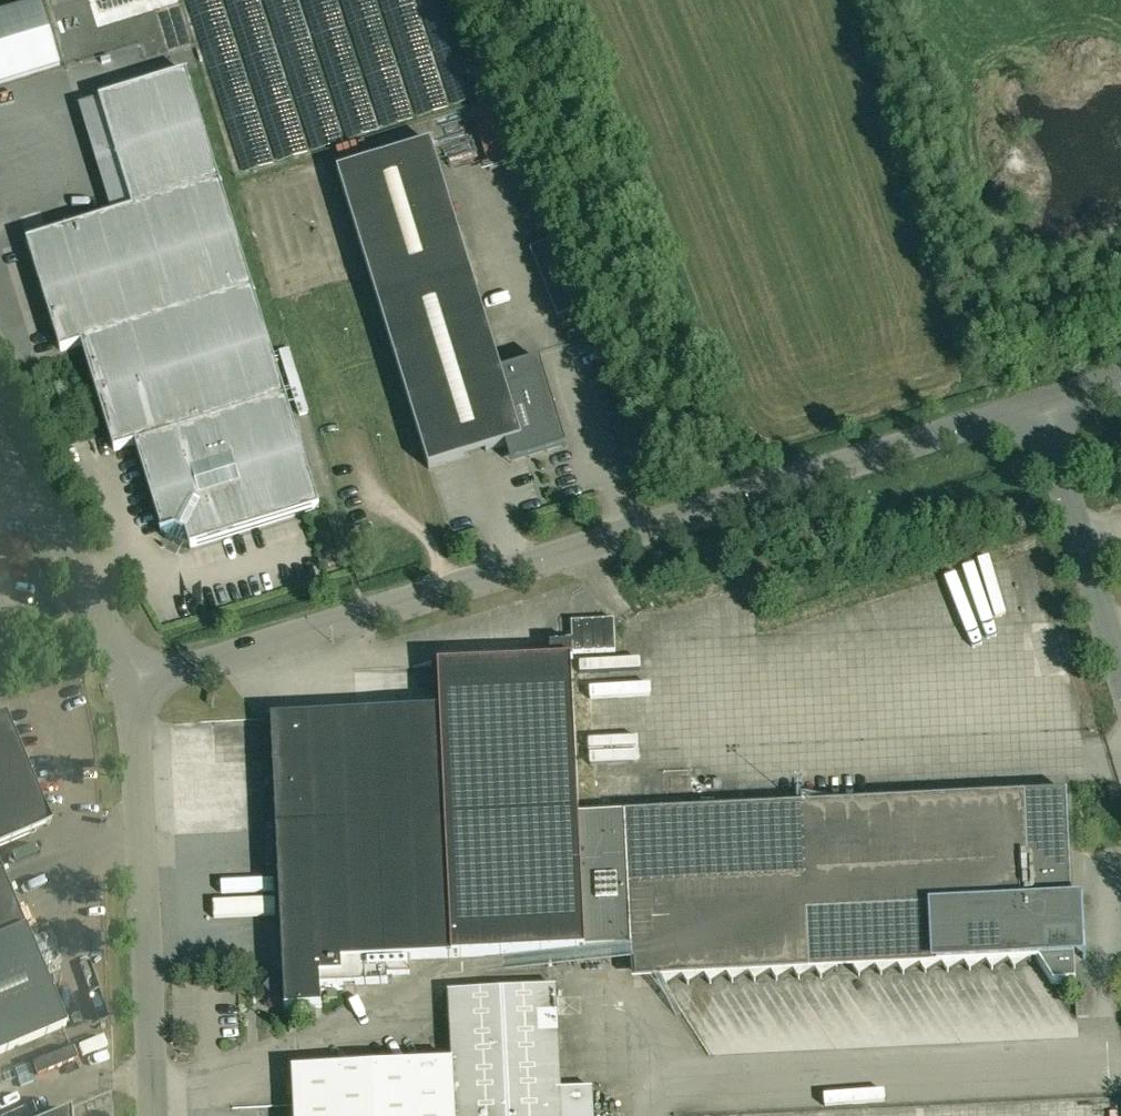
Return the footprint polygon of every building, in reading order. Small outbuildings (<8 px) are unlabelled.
[(39,0),(0,13),(0,83),(59,64),(39,0)] [(131,207),(26,239),(25,240),(58,349),(59,350),(80,343),(112,450),(133,444),(134,445),(161,532),(158,533),(159,534),(162,533),(163,538),(182,548),(188,546),(188,549),(190,549),(190,547),(232,534),(280,520),(316,508),(317,506),(185,72),(184,72),(98,98),(98,99),(131,207)] [(499,372),(429,143),(335,172),(427,469),(507,444),(513,462),(570,445),(544,359),(499,372)] [(320,992),(387,989),(386,981),(409,980),(409,965),(584,957),(584,949),(630,946),(631,968),(1031,949),(1052,982),(1075,981),(1066,791),(577,815),(570,659),(571,659),(571,653),(614,651),(612,619),(570,621),(570,638),(561,638),(561,644),(548,644),(549,660),(436,665),(438,710),(270,718),(282,976),(276,976),(266,988),(281,1008),(284,1008),(284,1015),(321,1013),(320,992)] [(39,814),(44,812),(4,717),(0,718),(0,847),(35,832),(33,827),(39,814)] [(65,1027),(0,873),(0,1055),(65,1027)] [(555,988),(448,993),(452,1062),(293,1070),(295,1115),(562,1115),(555,988)]
